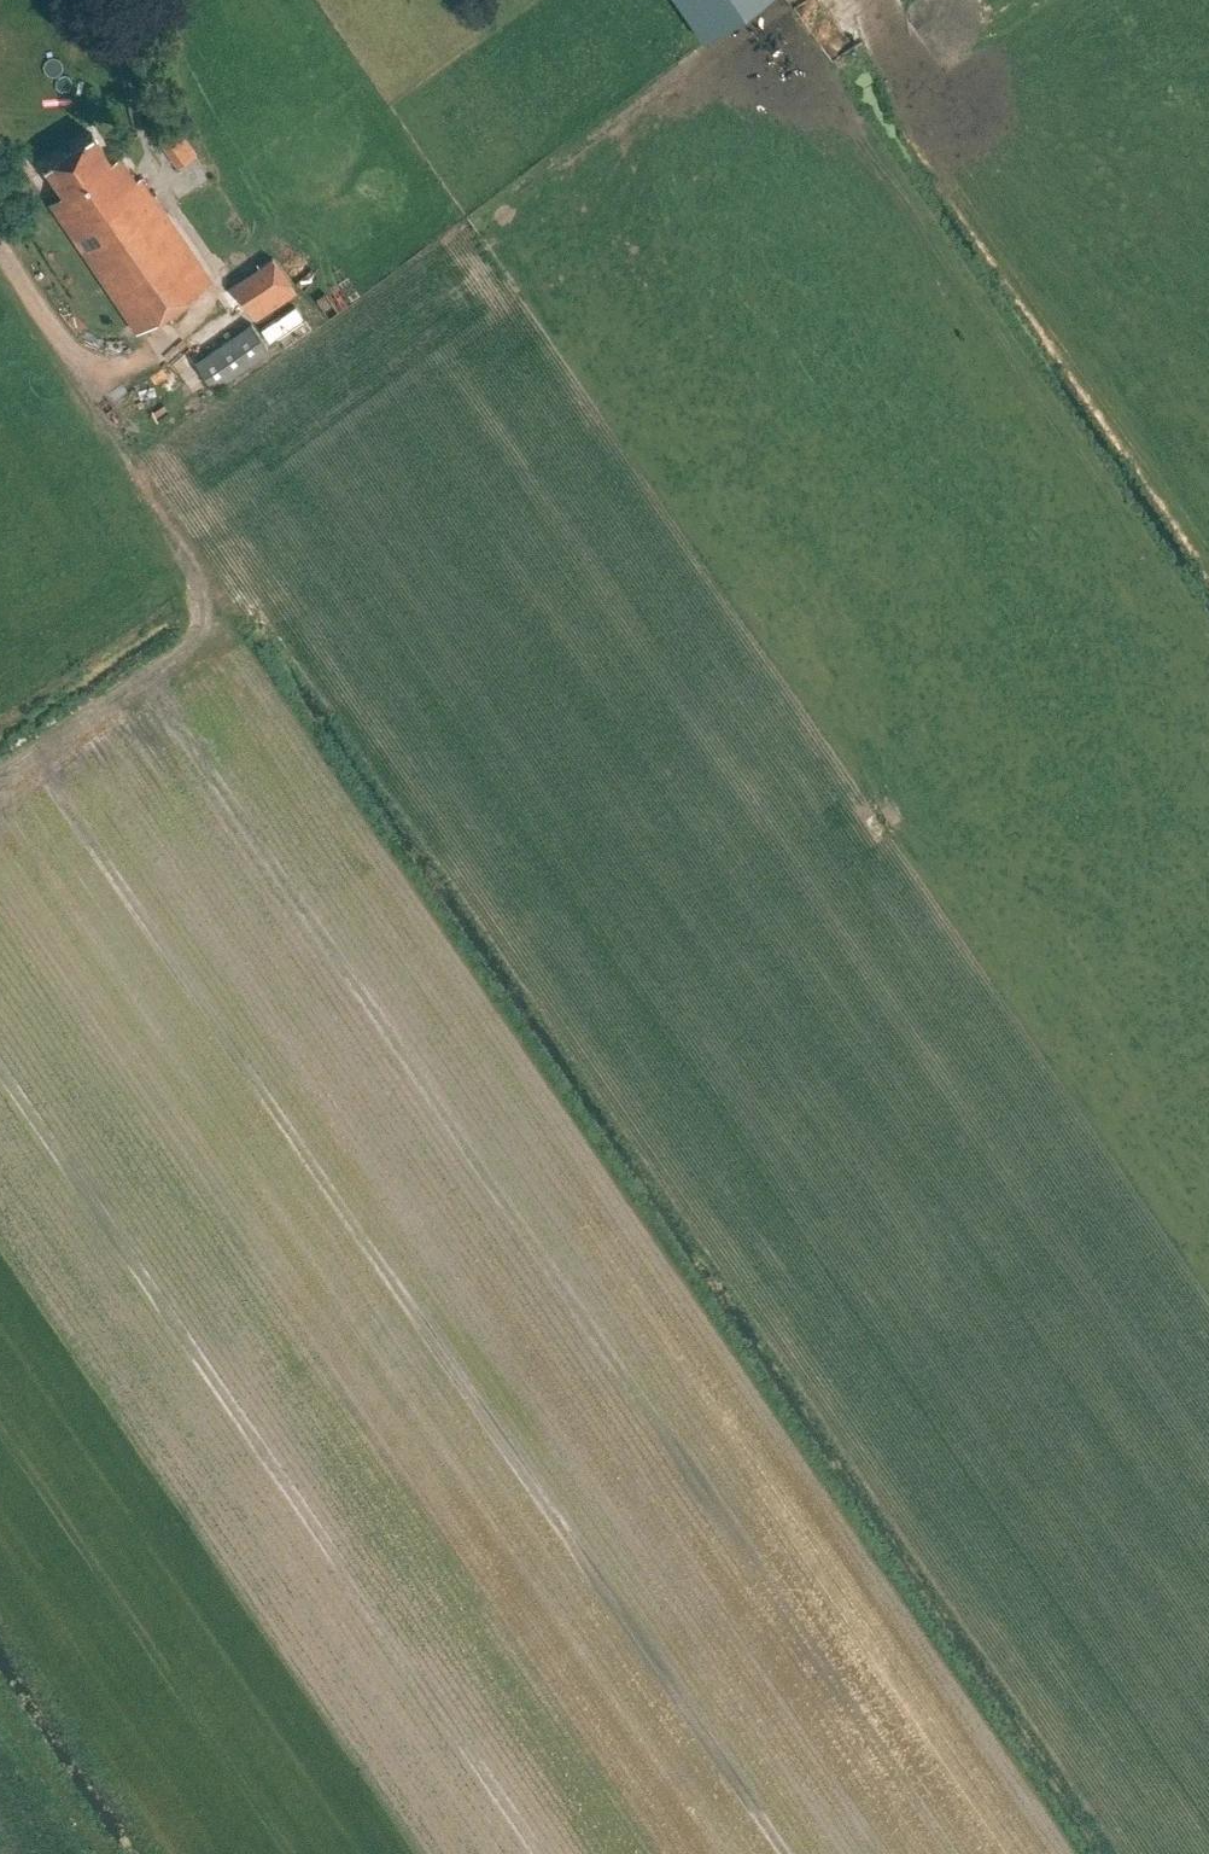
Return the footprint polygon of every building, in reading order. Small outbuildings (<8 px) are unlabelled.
[(713,40),(773,0),(687,0),(713,40)] [(165,135),(181,165),(202,153),(187,124),(165,135)] [(112,160),(93,133),(45,166),(64,194),(50,203),(138,331),(212,280),(141,177),(137,179),(120,155),(112,160)] [(233,286),(257,321),(297,293),(274,258),(233,286)] [(303,305),(267,322),(274,338),(311,321),(303,305)] [(269,348),(251,322),(195,361),(214,387),(269,348)]
